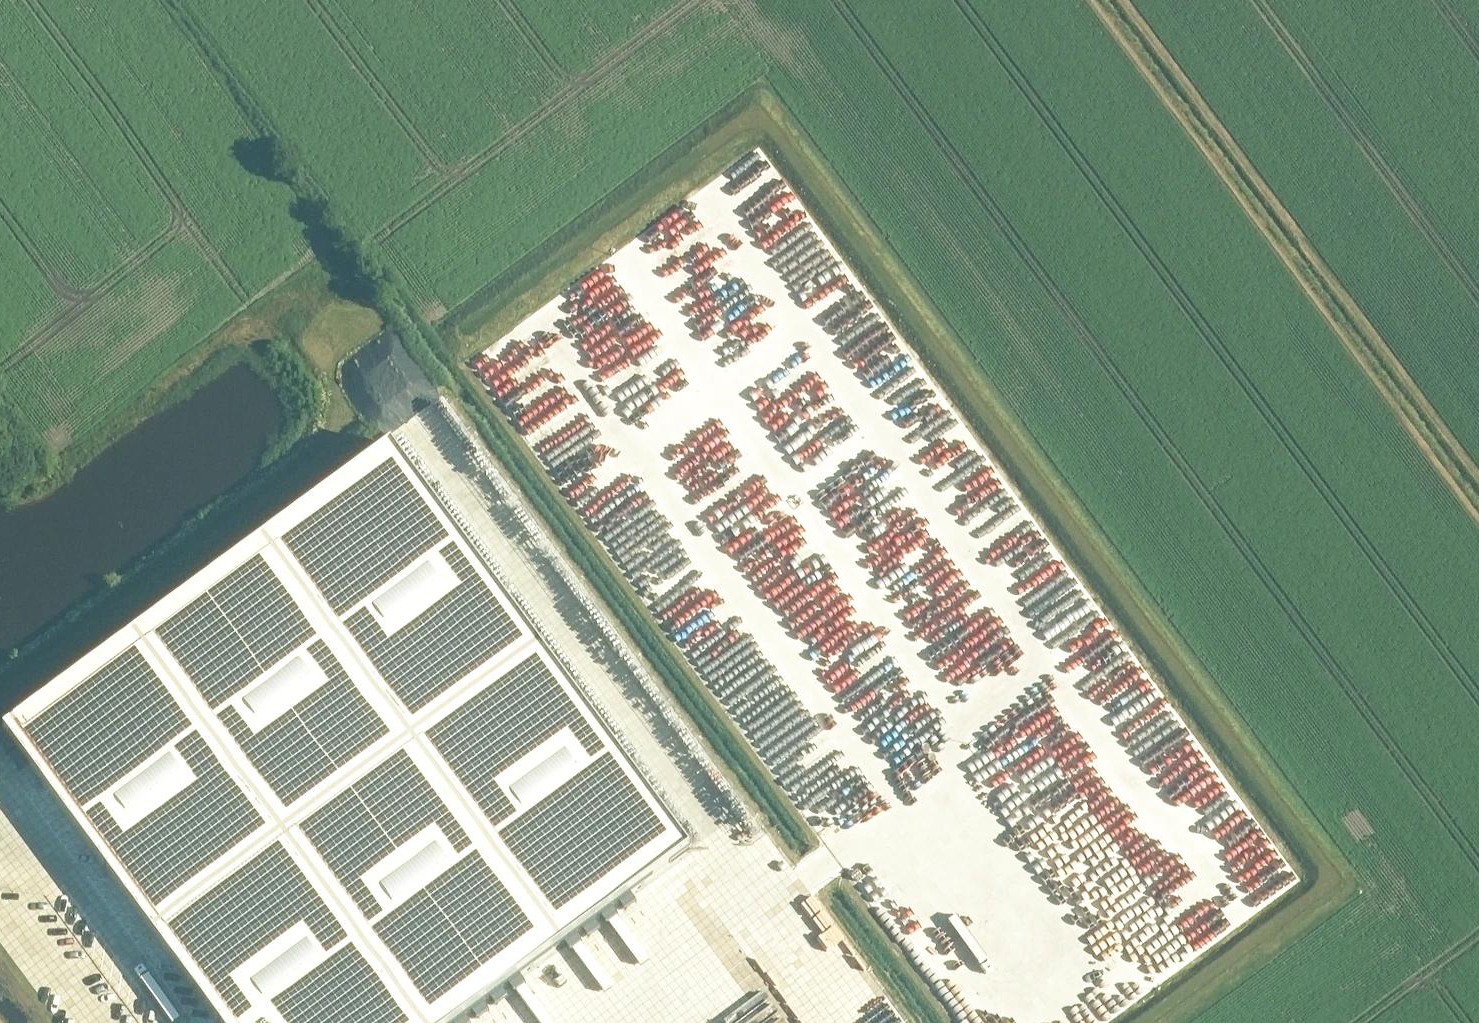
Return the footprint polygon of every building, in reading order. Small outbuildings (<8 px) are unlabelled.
[(687,852),(389,447),(2,732),(216,1022),(455,1022),(687,852)]
